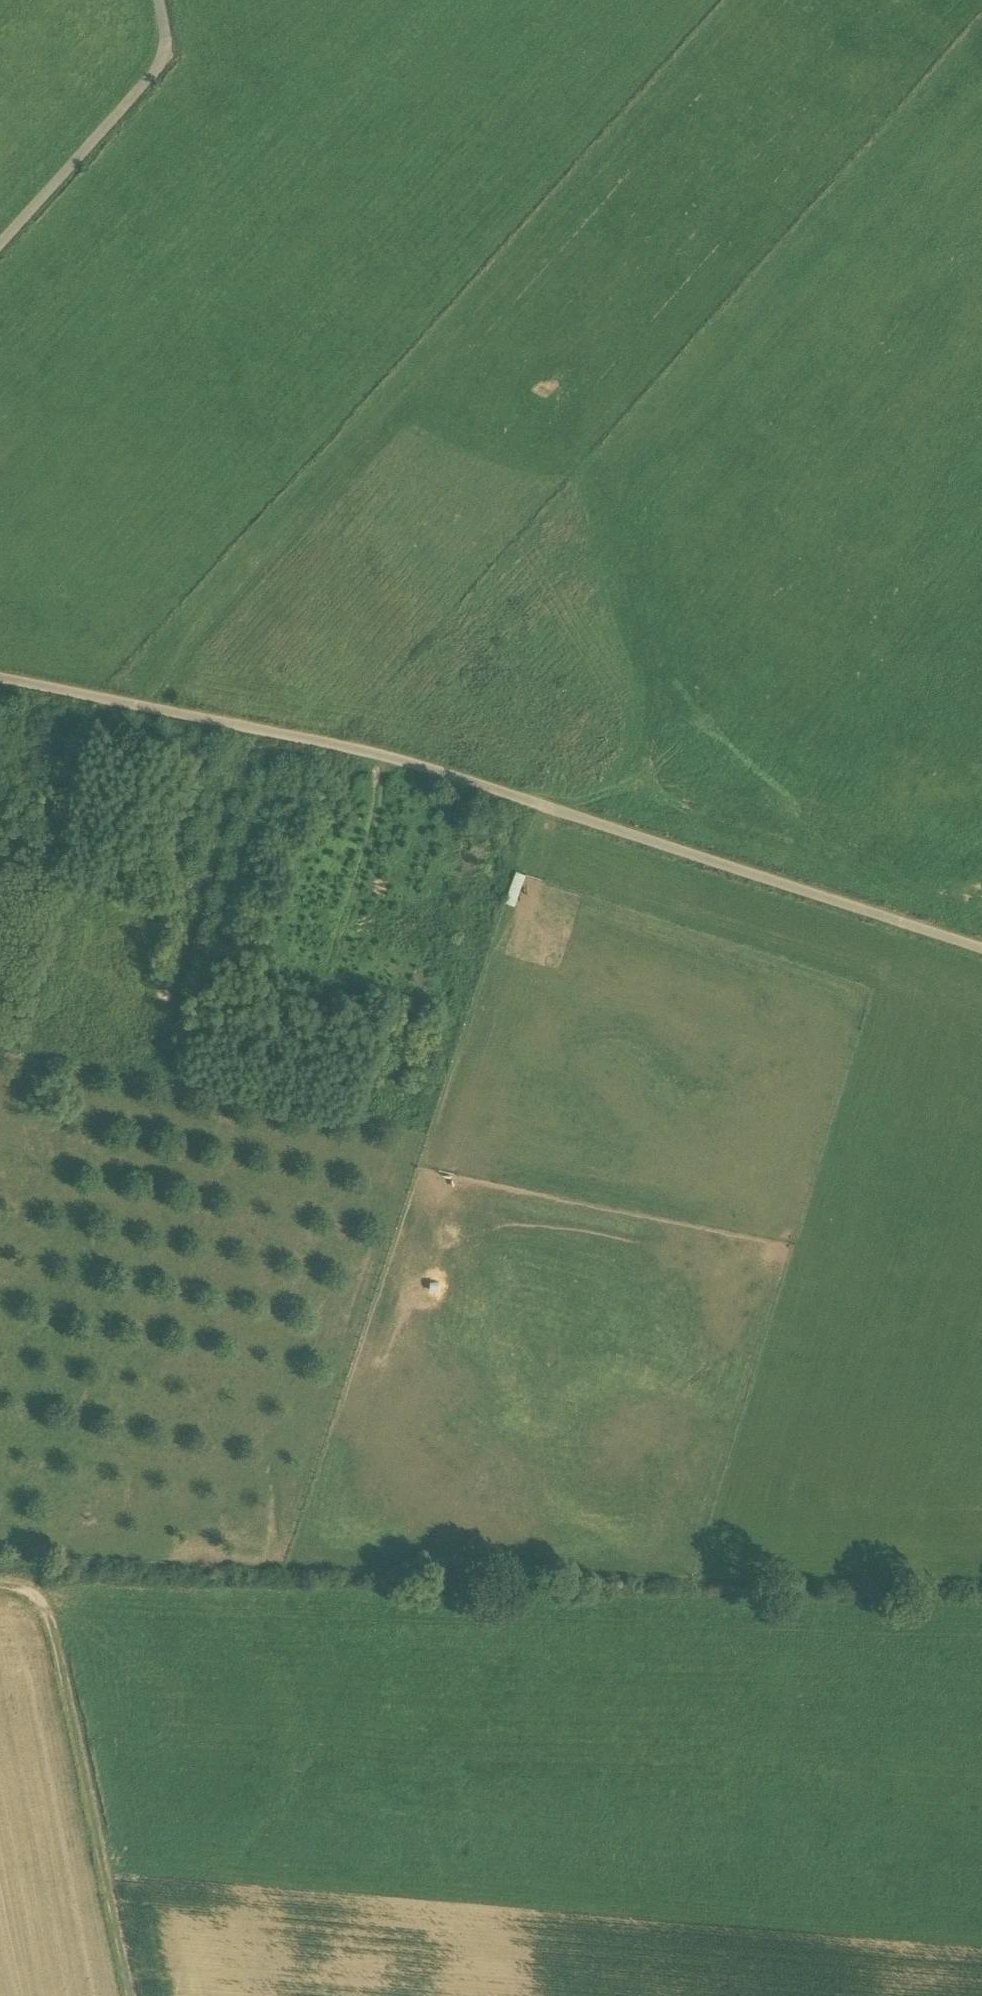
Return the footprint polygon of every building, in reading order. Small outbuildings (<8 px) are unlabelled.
[(513,870),(506,901),(517,903),(524,872),(513,870)]
